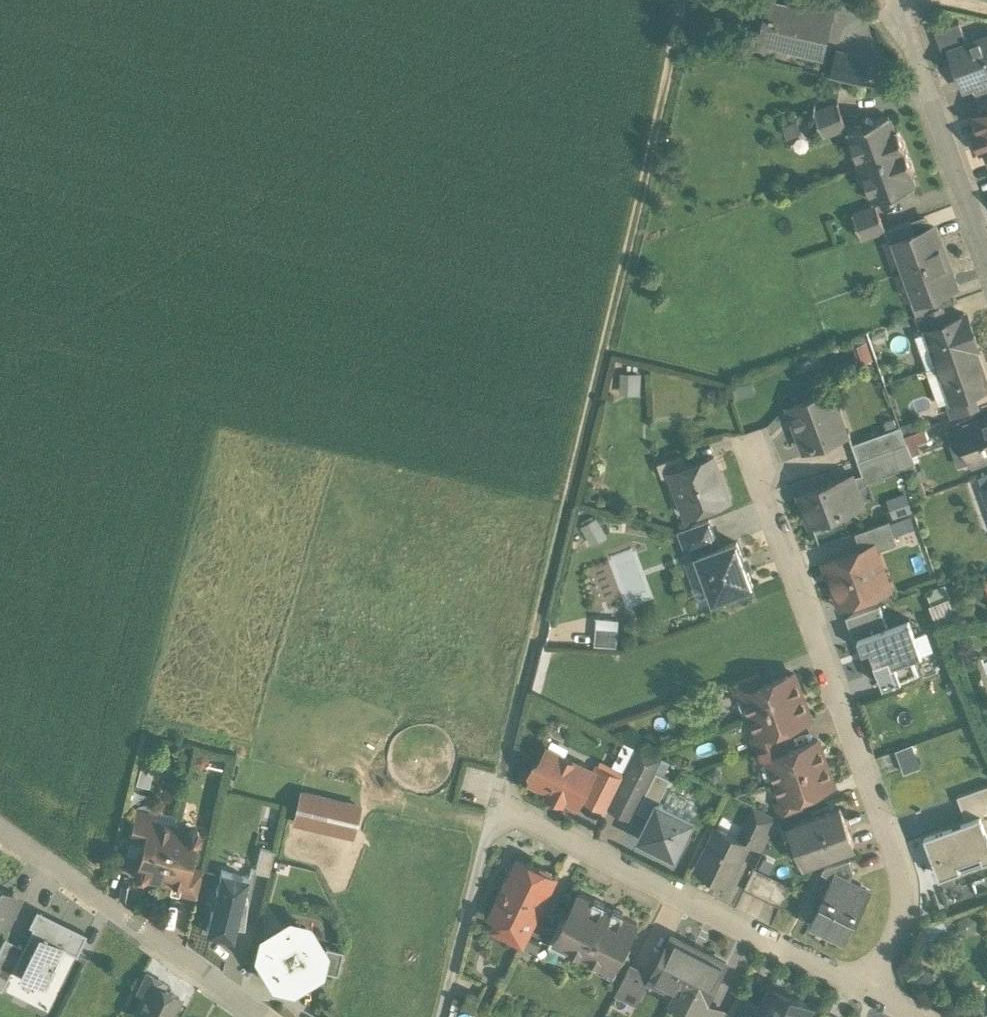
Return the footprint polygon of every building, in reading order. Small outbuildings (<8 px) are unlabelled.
[(804,0),(792,0),(791,6),(789,12),(806,16),(809,1),(804,0)] [(806,16),(789,12),(791,6),(769,1),(765,19),(770,20),(764,48),(785,53),(786,46),(792,47),(792,49),(822,56),(830,21),(806,16)] [(834,7),(809,1),(806,16),(830,21),(834,7)] [(959,22),(935,31),(943,53),(951,50),(950,49),(967,43),(959,22)] [(950,49),(951,50),(964,87),(974,84),(986,79),(986,36),(967,43),(950,49)] [(832,75),(865,85),(872,61),(840,51),(832,75)] [(974,84),(978,95),(986,92),(986,79),(974,84)] [(978,95),(985,112),(986,111),(986,92),(978,95)] [(839,101),(815,110),(824,134),(848,126),(839,101)] [(975,115),(981,130),(975,132),(977,136),(972,137),(976,147),(980,145),(981,149),(986,147),(986,111),(985,112),(975,115)] [(874,120),(867,116),(863,124),(847,130),(860,165),(906,149),(898,127),(894,128),(889,114),(874,120)] [(906,149),(860,165),(874,201),(889,196),(897,199),(901,192),(915,186),(910,172),(914,170),(906,149)] [(877,204),(852,213),(861,237),(886,228),(877,204)] [(927,213),(886,228),(891,242),(897,240),(896,239),(932,226),(927,213)] [(932,226),(896,239),(897,240),(907,269),(945,255),(939,238),(937,239),(933,228),(935,227),(934,225),(932,226)] [(945,255),(907,269),(918,299),(919,300),(955,288),(957,287),(956,285),(954,286),(950,275),(952,274),(945,255)] [(955,288),(919,300),(918,299),(912,301),(917,314),(942,305),(959,299),(955,288)] [(917,314),(916,315),(923,332),(929,329),(928,328),(947,321),(942,305),(917,314)] [(947,321),(928,328),(929,329),(941,364),(974,352),(972,347),(978,345),(975,335),(969,337),(961,316),(947,321)] [(974,352),(941,364),(953,398),(953,399),(971,393),(986,387),(974,352)] [(643,370),(622,371),(623,394),(644,393),(643,370)] [(830,392),(792,407),(808,450),(847,436),(830,392)] [(971,393),(953,399),(953,398),(947,400),(954,417),(977,409),(971,393)] [(960,429),(973,467),(986,462),(986,419),(960,429)] [(901,427),(852,444),(858,460),(895,447),(907,443),(901,427)] [(907,443),(895,447),(901,466),(913,461),(907,443)] [(895,447),(858,460),(865,479),(901,466),(895,447)] [(685,454),(659,464),(665,478),(673,475),(672,473),(690,466),(685,454)] [(690,466),(672,473),(673,475),(677,486),(683,483),(694,513),(731,499),(716,457),(690,466)] [(854,475),(802,495),(813,524),(857,507),(852,492),(860,489),(854,475)] [(908,497),(890,503),(896,523),(914,517),(908,497)] [(600,516),(583,524),(593,544),(609,536),(600,516)] [(718,544),(709,520),(679,531),(688,555),(718,544)] [(889,521),(855,533),(861,551),(869,548),(871,553),(897,544),(889,521)] [(737,542),(698,556),(714,600),(753,586),(737,542)] [(861,551),(826,563),(841,607),(889,590),(889,588),(884,589),(879,576),(871,553),(869,548),(861,551)] [(945,584),(926,591),(930,602),(949,595),(945,584)] [(953,598),(932,606),(939,625),(960,617),(953,598)] [(880,605),(846,617),(854,639),(858,638),(857,637),(887,626),(880,605)] [(887,626),(857,637),(858,638),(863,652),(870,649),(875,663),(889,658),(892,665),(922,654),(909,618),(887,626)] [(759,672),(733,682),(738,697),(744,694),(744,693),(764,685),(759,672)] [(764,685),(744,693),(744,694),(751,713),(802,695),(794,674),(764,685)] [(802,695),(751,713),(759,735),(760,736),(780,729),(810,718),(802,695)] [(780,729),(760,736),(759,735),(754,737),(758,749),(783,740),(780,729)] [(783,740),(758,749),(762,762),(770,759),(770,757),(788,751),(783,740)] [(788,751),(770,757),(770,759),(778,779),(826,762),(818,740),(788,751)] [(906,771),(925,765),(917,742),(898,748),(906,771)] [(622,778),(608,806),(632,818),(636,811),(656,771),(663,758),(638,746),(622,778)] [(592,770),(548,748),(541,762),(535,764),(532,770),(534,776),(531,781),(551,790),(549,793),(564,800),(565,798),(578,804),(581,797),(594,771),(592,770)] [(826,762),(778,779),(785,800),(786,802),(804,796),(834,785),(826,762)] [(622,778),(595,765),(592,770),(594,771),(581,797),(606,810),(608,806),(622,778)] [(656,771),(636,811),(650,817),(657,802),(658,803),(670,779),(656,771)] [(957,795),(966,819),(981,814),(986,827),(986,785),(957,795)] [(359,806),(301,791),(294,820),(311,825),(312,818),(353,828),(359,806)] [(804,796),(786,802),(785,800),(778,803),(782,815),(808,806),(804,796)] [(658,803),(657,802),(650,817),(640,838),(675,856),(693,820),(658,803)] [(779,816),(756,805),(739,839),(749,844),(752,838),(765,844),(779,816)] [(839,807),(791,825),(805,863),(853,846),(839,807)] [(153,814),(137,810),(130,837),(145,840),(150,821),(152,821),(153,814)] [(924,835),(940,876),(986,859),(986,831),(986,827),(981,814),(966,819),(924,835)] [(152,821),(150,821),(145,840),(139,863),(134,866),(133,872),(136,877),(141,878),(147,875),(160,878),(173,826),(152,821)] [(188,830),(173,826),(160,878),(182,884),(184,884),(189,865),(194,842),(199,839),(200,834),(197,829),(192,827),(188,830)] [(739,839),(718,829),(698,868),(717,877),(719,873),(731,879),(749,844),(739,839)] [(274,850),(260,847),(255,870),(268,873),(274,850)] [(849,859),(825,868),(822,873),(833,878),(835,875),(849,882),(854,872),(849,859)] [(521,860),(508,886),(501,888),(499,893),(501,899),(493,916),(519,929),(529,911),(537,915),(556,877),(552,875),(551,872),(540,866),(536,867),(521,860)] [(203,869),(189,865),(184,884),(182,884),(180,893),(197,897),(203,869)] [(248,875),(221,869),(206,931),(233,938),(236,923),(244,924),(247,897),(243,896),(248,875)] [(791,887),(755,869),(744,890),(780,908),(791,887)] [(849,882),(835,875),(833,878),(818,908),(823,911),(816,925),(845,939),(858,912),(861,914),(871,893),(849,882)] [(0,888),(0,916),(9,898),(12,894),(0,888)] [(606,905),(605,902),(597,898),(593,899),(581,894),(557,939),(614,968),(638,922),(625,916),(624,911),(616,908),(613,908),(613,909),(606,906),(606,905)] [(0,916),(0,926),(8,929),(20,904),(9,898),(0,916)] [(87,933),(36,908),(28,924),(32,926),(23,946),(12,969),(44,984),(62,947),(77,954),(87,933)] [(555,932),(533,921),(522,945),(543,955),(555,932)] [(290,924),(265,939),(262,954),(277,979),(292,983),(316,968),(320,953),(320,952),(305,928),(290,924)] [(706,957),(673,940),(675,936),(673,935),(650,979),(653,980),(655,976),(679,988),(670,1005),(673,1006),(674,1005),(697,1016),(699,1016),(707,1001),(727,963),(708,953),(706,957)] [(23,946),(4,937),(0,946),(0,988),(2,989),(12,969),(23,946)] [(343,949),(325,945),(324,949),(320,952),(320,953),(316,968),(337,973),(343,949)] [(647,973),(630,965),(616,992),(633,1001),(647,973)] [(156,977),(145,972),(136,990),(145,995),(152,982),(153,983),(156,977)] [(165,982),(156,977),(153,983),(162,988),(165,982)] [(152,982),(145,995),(135,1014),(141,1016),(168,1016),(179,997),(162,988),(153,983),(152,982)] [(773,986),(763,1008),(758,1016),(808,1016),(809,1014),(813,1006),(773,986)] [(741,997),(731,1016),(758,1016),(763,1008),(741,997)] [(707,1001),(699,1016),(697,1016),(696,1016),(723,1016),(726,1011),(707,1001)]
